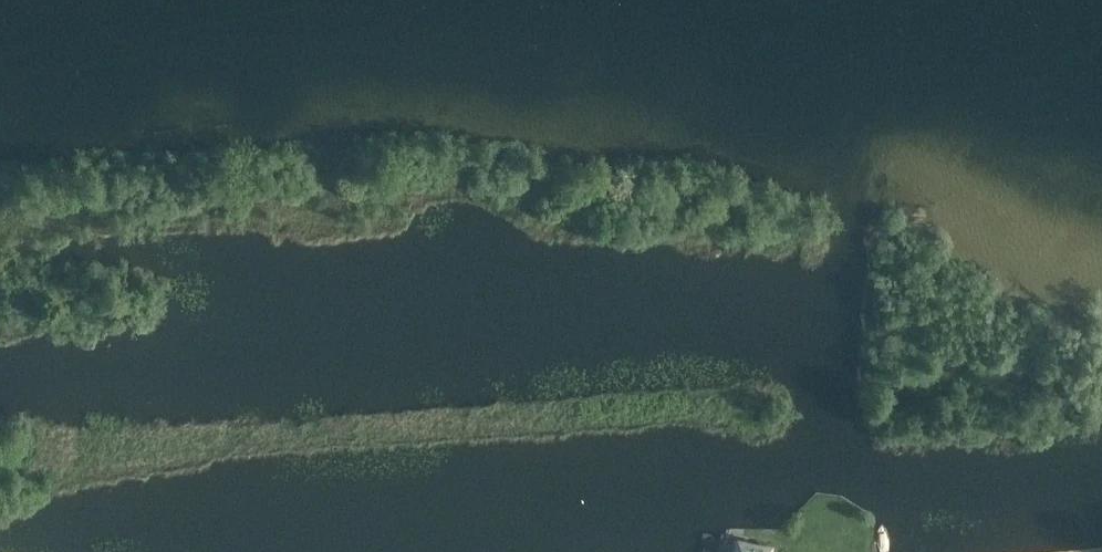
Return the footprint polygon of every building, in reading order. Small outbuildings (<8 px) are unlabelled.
[(768,547),(739,541),(737,551),(767,551),(768,547)]
